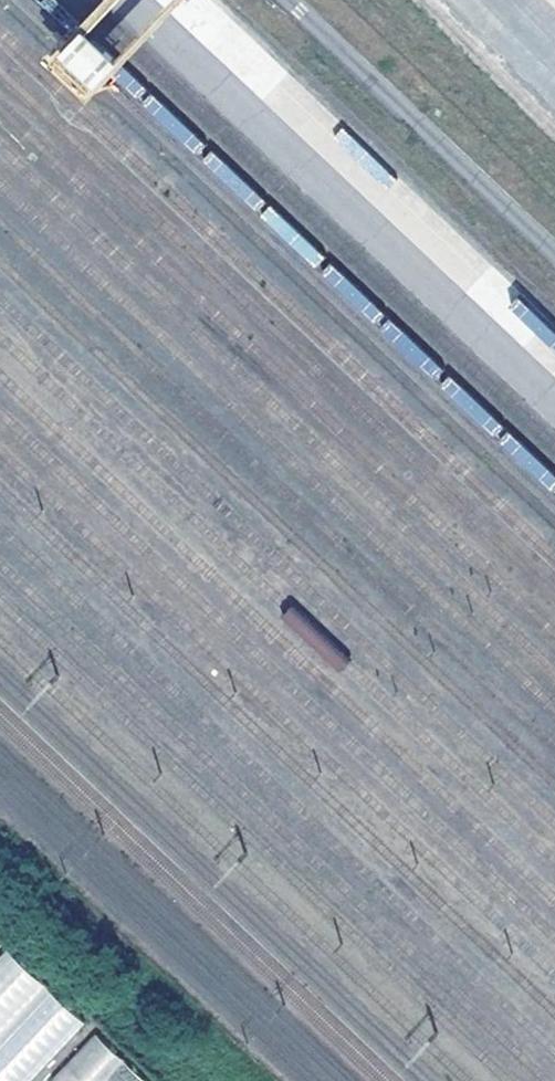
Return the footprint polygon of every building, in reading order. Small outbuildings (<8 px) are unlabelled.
[(0,956),(0,1080),(29,1080),(84,1025),(6,950),(0,956)] [(94,1034),(48,1080),(143,1080),(94,1034)]
